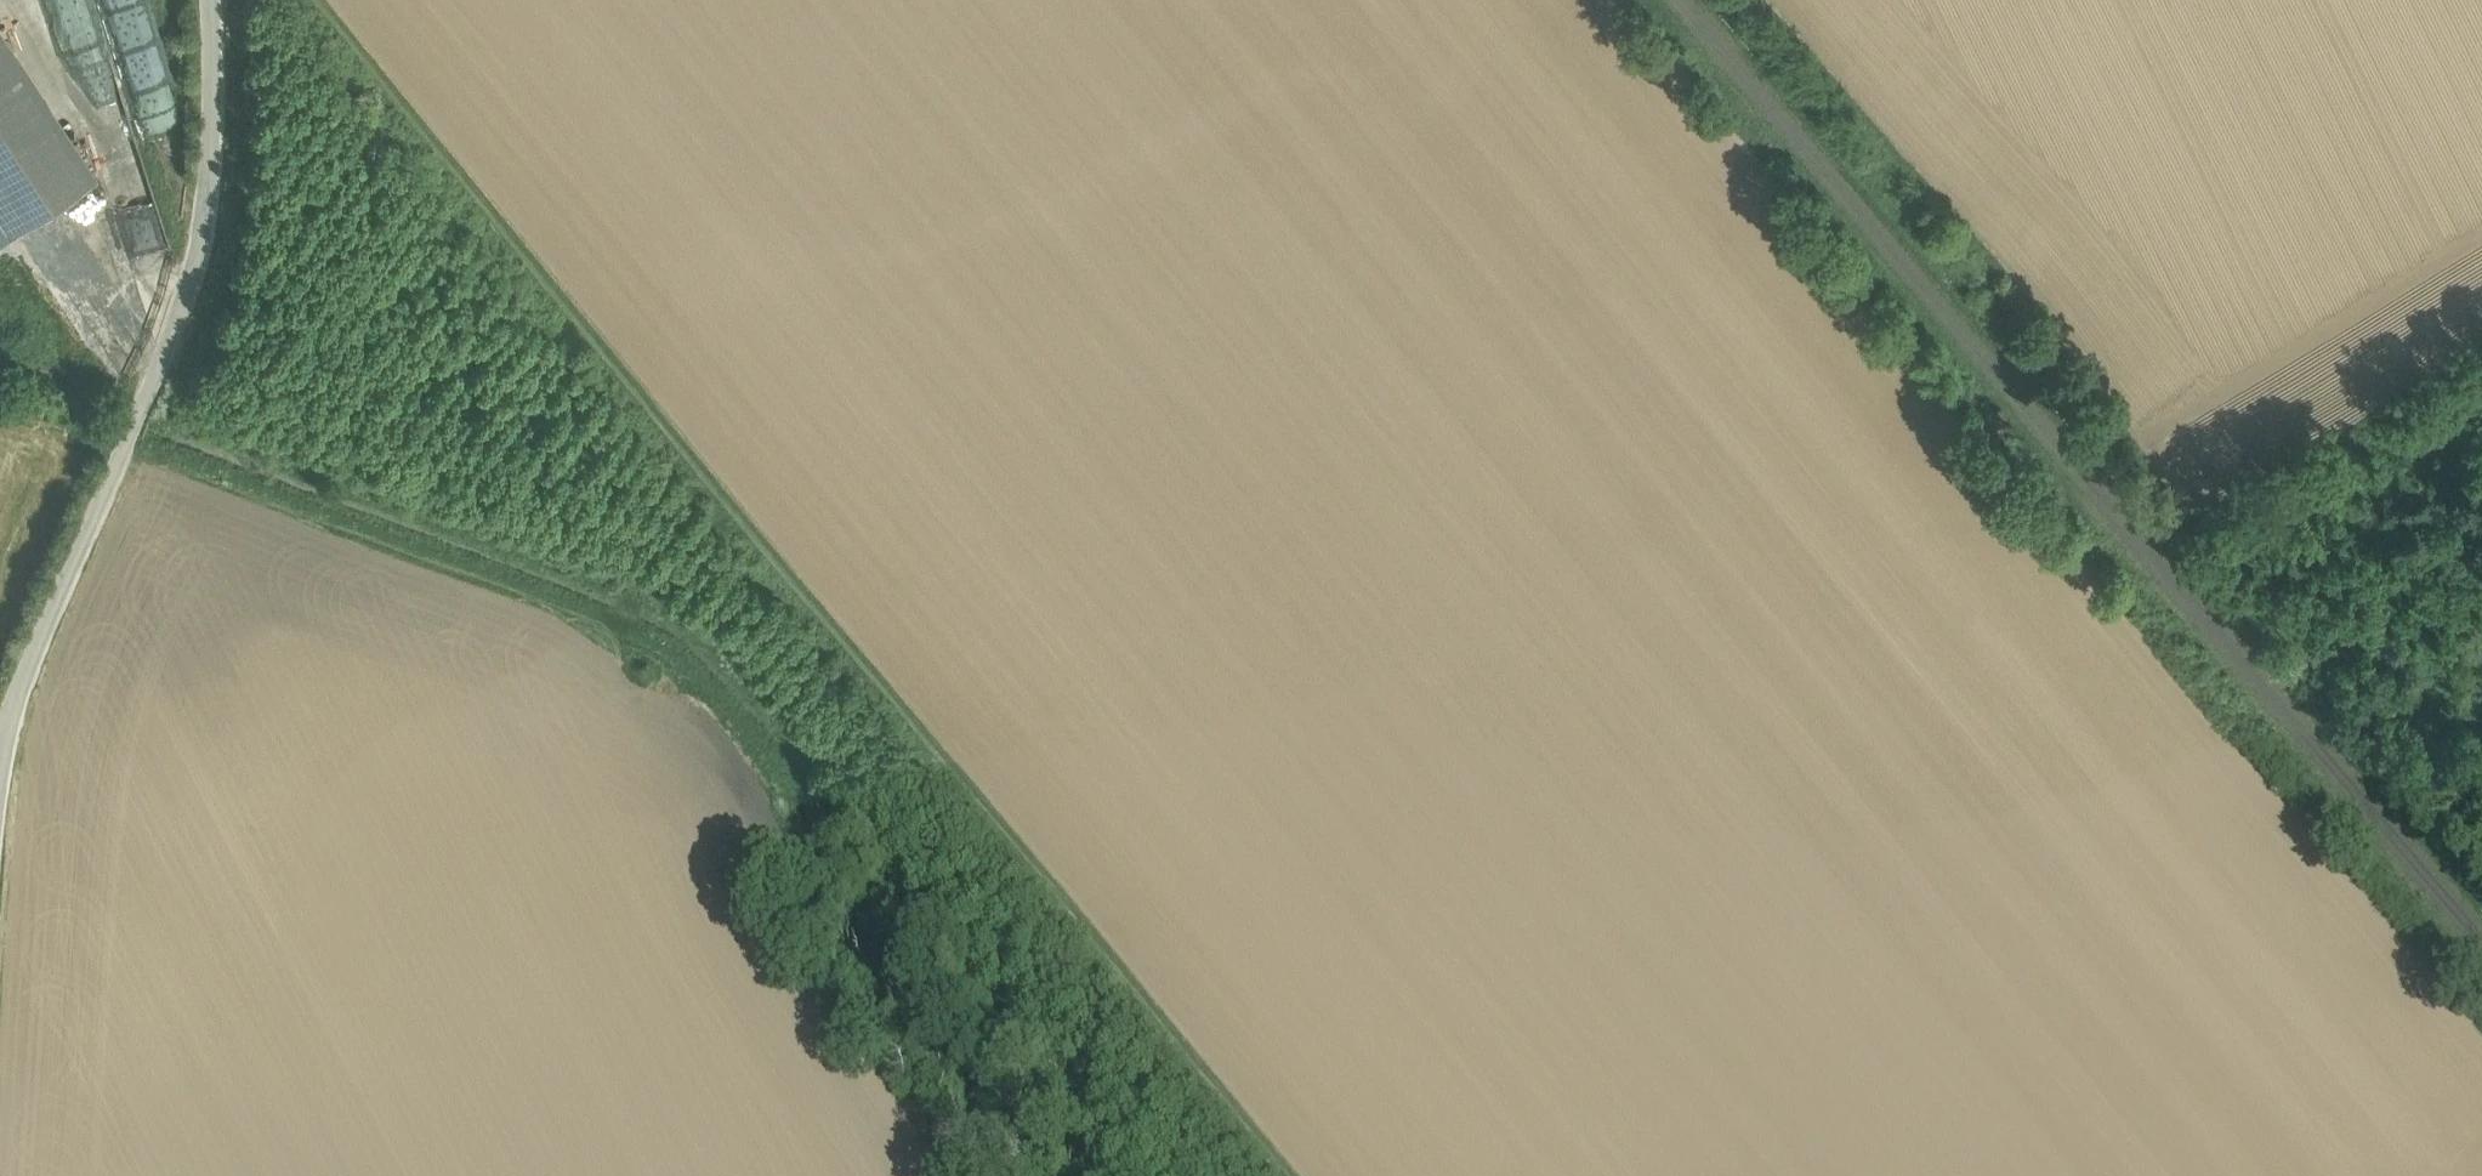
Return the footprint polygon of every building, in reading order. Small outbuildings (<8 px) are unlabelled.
[(11,228),(93,175),(0,33),(0,211),(11,228)]
